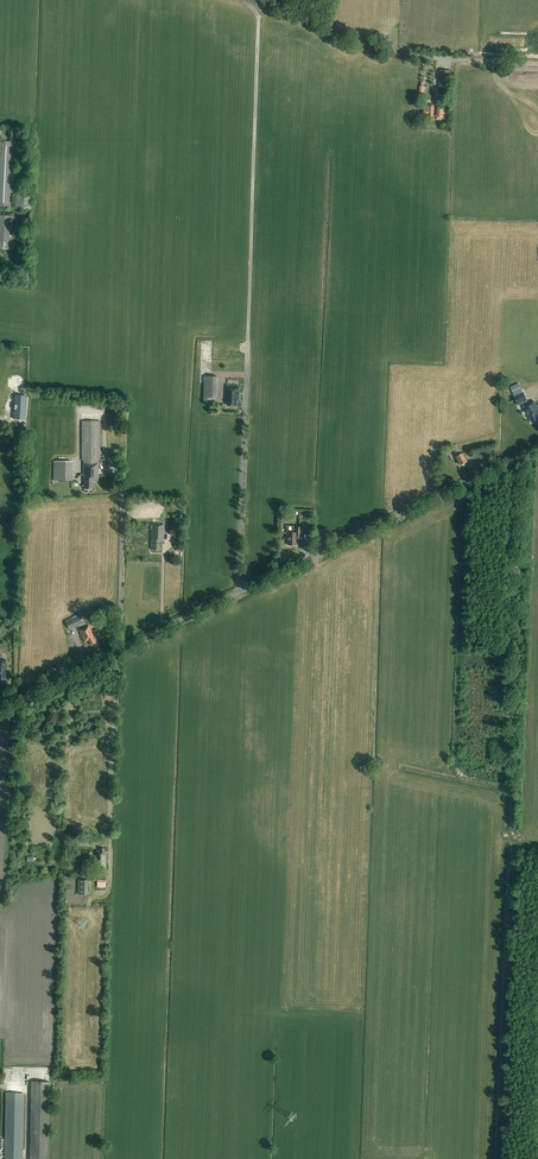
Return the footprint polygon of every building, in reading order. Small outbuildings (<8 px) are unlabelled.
[(439,87),(449,88),(450,77),(450,71),(440,71),(439,87)] [(422,105),(422,108),(422,111),(427,111),(427,114),(425,114),(425,121),(428,121),(433,121),(433,115),(434,105),(427,105),(422,105)] [(445,120),(445,107),(439,106),(439,108),(437,108),(437,120),(445,120)] [(12,209),(15,142),(0,141),(0,208),(12,209)] [(17,193),(16,209),(31,210),(32,194),(17,193)] [(0,216),(0,249),(13,250),(15,216),(0,216)] [(205,376),(204,398),(204,404),(211,405),(212,398),(217,398),(217,377),(205,376)] [(514,396),(523,392),(519,383),(510,387),(514,396)] [(239,400),(239,386),(227,386),(227,399),(228,399),(228,406),(237,406),(237,399),(239,400)] [(514,396),(518,406),(522,404),(529,419),(530,419),(532,422),(537,419),(536,415),(537,414),(537,409),(534,401),(527,405),(526,402),(527,401),(523,392),(514,396)] [(27,396),(15,395),(14,419),(26,420),(27,396)] [(82,460),(83,460),(83,461),(83,481),(84,481),(84,489),(93,489),(93,481),(98,481),(98,460),(100,460),(100,421),(82,421),(82,460)] [(463,453),(461,454),(456,445),(447,449),(449,452),(453,450),(456,456),(461,465),(467,462),(463,453)] [(53,462),(53,481),(71,481),(71,462),(53,462)] [(159,550),(159,541),(163,541),(164,524),(152,523),(150,549),(159,550)] [(298,540),(302,540),(302,527),(295,527),(295,532),(293,533),(288,533),(288,537),(287,537),(287,540),(288,541),(288,545),(298,545),(298,540)] [(82,623),(79,619),(83,617),(81,613),(65,621),(69,629),(82,623)] [(89,625),(79,630),(81,634),(80,634),(84,642),(89,640),(91,645),(95,643),(95,642),(96,641),(89,625)] [(98,869),(98,870),(105,871),(106,855),(104,855),(105,848),(99,848),(99,851),(95,851),(95,869),(98,869)] [(97,887),(105,888),(106,877),(98,876),(97,887)] [(88,880),(79,880),(78,894),(87,894),(88,880)] [(50,1082),(31,1082),(29,1158),(48,1158),(50,1082)] [(24,1093),(6,1093),(4,1158),(22,1158),(24,1093)]
